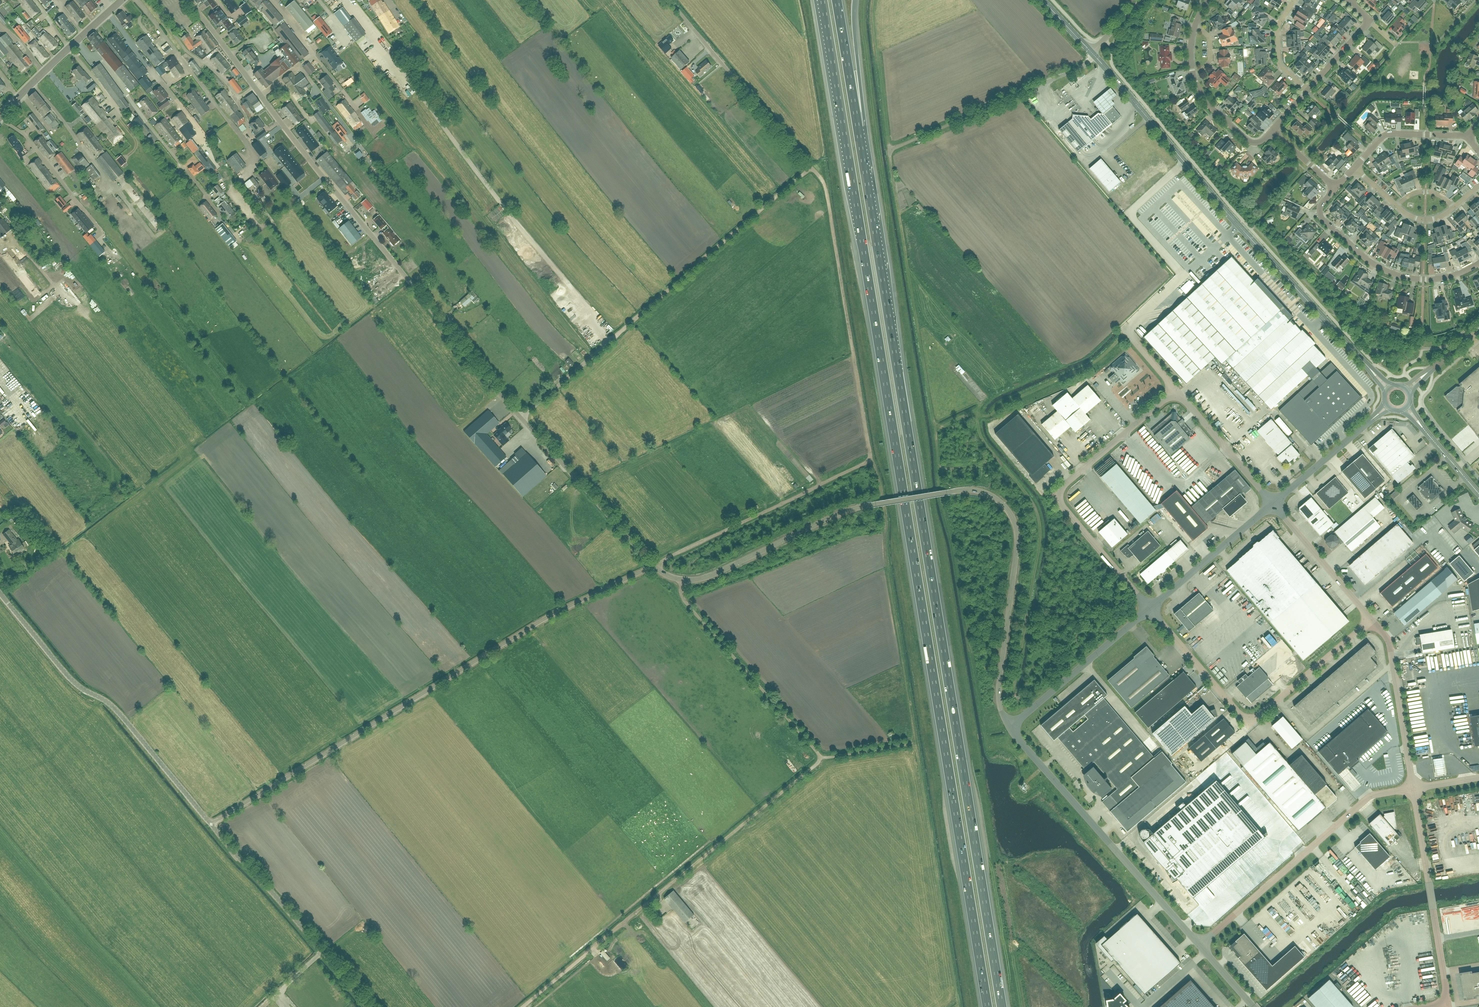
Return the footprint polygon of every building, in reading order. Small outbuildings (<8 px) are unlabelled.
[(21,4),(32,17),(40,11),(31,0),(26,0),(21,4)] [(81,7),(85,4),(85,5),(91,12),(97,7),(92,0),(76,0),(81,7)] [(213,0),(208,0),(207,1),(213,8),(217,5),(213,0)] [(233,0),(221,0),(225,5),(226,4),(228,6),(227,8),(232,14),(239,8),(233,0)] [(267,0),(250,0),(258,9),(259,8),(274,26),(272,27),(277,34),(287,26),(282,20),(283,18),(267,0)] [(389,11),(384,2),(383,3),(381,0),(370,0),(368,1),(379,17),(389,11)] [(1176,7),(1186,10),(1190,0),(1189,0),(1179,0),(1176,7)] [(1282,2),(1278,0),(1266,0),(1265,1),(1277,9),(1282,2)] [(1318,5),(1311,0),(1305,0),(1304,3),(1308,5),(1306,9),(1314,14),(1315,14),(1317,11),(1315,10),(1318,5)] [(1376,5),(1374,4),(1376,2),(1377,0),(1363,0),(1372,9),(1376,5)] [(1422,0),(1421,0),(1418,3),(1414,0),(1408,7),(1414,12),(1417,9),(1420,12),(1427,4),(1422,0)] [(1459,0),(1446,0),(1448,2),(1448,3),(1448,4),(1448,6),(1448,7),(1449,8),(1451,8),(1452,8),(1455,10),(1458,6),(1461,3),(1464,5),(1466,2),(1464,0),(1459,0)] [(85,17),(73,1),(65,7),(73,17),(74,16),(75,18),(75,19),(78,23),(85,17)] [(306,31),(314,25),(294,1),(286,7),(290,11),(289,12),(302,28),(303,27),(306,31)] [(0,7),(0,10),(3,8),(6,14),(11,11),(7,3),(0,7)] [(1262,26),(1268,18),(1261,13),(1262,11),(1256,7),(1253,11),(1258,14),(1255,19),(1256,20),(1256,21),(1256,22),(1262,26)] [(1387,24),(1394,17),(1390,13),(1392,11),(1387,7),(1381,14),(1384,16),(1381,19),(1387,24)] [(212,21),(223,13),(219,8),(214,11),(215,12),(209,17),(212,21)] [(351,20),(342,8),(334,14),(355,42),(356,42),(357,44),(365,38),(364,36),(366,34),(354,18),(351,20)] [(1310,20),(1314,14),(1306,9),(1304,12),(1299,9),(1296,14),(1308,22),(1310,20)] [(1234,20),(1240,15),(1235,10),(1230,15),(1234,20)] [(127,17),(122,11),(116,16),(120,21),(121,22),(126,19),(129,23),(134,19),(130,15),(127,17)] [(389,11),(379,17),(389,33),(399,27),(396,22),(395,22),(393,20),(394,18),(389,11)] [(1334,26),(1340,32),(1342,29),(1346,33),(1354,24),(1350,20),(1352,18),(1345,12),(1343,14),(1346,17),(1338,26),(1336,24),(1334,26)] [(223,13),(212,21),(216,25),(221,21),(227,29),(232,25),(223,13)] [(69,37),(76,32),(67,20),(68,20),(63,14),(55,20),(69,37)] [(1303,30),(1308,22),(1296,14),(1293,19),(1297,22),(1295,25),(1303,30)] [(1223,24),(1220,18),(1220,17),(1219,16),(1218,15),(1216,16),(1216,17),(1210,21),(1215,29),(1217,28),(1219,31),(1227,27),(1225,23),(1223,24)] [(240,28),(249,21),(245,17),(237,23),(240,28)] [(332,33),(319,17),(317,19),(314,21),(314,22),(326,37),(332,33)] [(1399,36),(1401,33),(1400,32),(1404,28),(1401,25),(1404,22),(1399,17),(1392,25),(1395,28),(1392,31),(1397,36),(1398,35),(1399,36)] [(1179,33),(1181,25),(1178,24),(1178,20),(1172,19),(1171,23),(1172,23),(1170,30),(1169,30),(1168,35),(1178,38),(1179,33)] [(1325,22),(1322,19),(1316,26),(1319,29),(1325,22)] [(27,41),(30,38),(19,25),(14,29),(22,39),(24,37),(27,41)] [(233,25),(227,30),(230,34),(228,35),(231,38),(232,38),(236,44),(242,39),(239,35),(234,29),(235,28),(233,25)] [(277,34),(286,45),(288,44),(301,60),(309,54),(287,26),(277,34)] [(1340,32),(1334,26),(1333,26),(1329,30),(1332,33),(1328,37),(1325,34),(1321,39),(1328,45),(1330,43),(1334,46),(1342,37),(1338,34),(1340,32)] [(1232,32),(1230,28),(1223,30),(1225,35),(1219,37),(1220,40),(1219,41),(1220,43),(1221,43),(1222,43),(1223,45),(1227,44),(1227,45),(1231,44),(1230,43),(1236,40),(1233,32),(1232,32)] [(52,51),(58,45),(54,39),(49,34),(48,36),(45,33),(46,32),(44,30),(40,34),(39,34),(37,32),(37,31),(35,29),(32,32),(37,37),(39,39),(40,38),(42,41),(52,51)] [(1259,34),(1259,30),(1252,30),(1253,36),(1250,36),(1250,44),(1257,44),(1265,43),(1265,35),(1261,35),(1261,34),(1259,34)] [(1297,41),(1297,38),(1300,37),(1300,30),(1291,31),(1291,35),(1287,35),(1287,41),(1297,41)] [(199,45),(207,56),(208,55),(212,52),(211,51),(218,45),(208,32),(206,33),(204,31),(195,37),(197,40),(194,43),(191,45),(194,49),(199,45)] [(138,86),(139,85),(96,32),(88,38),(131,91),(133,90),(138,86)] [(0,56),(2,58),(7,54),(14,63),(21,72),(32,64),(29,61),(30,60),(26,56),(25,57),(24,55),(22,53),(15,44),(14,45),(12,43),(13,42),(6,34),(3,36),(0,33),(0,56)] [(107,40),(123,60),(133,53),(128,47),(127,48),(116,33),(107,40)] [(191,45),(194,43),(189,37),(190,36),(188,34),(181,38),(181,39),(187,48),(190,52),(194,49),(191,45)] [(1149,42),(1163,43),(1163,36),(1159,36),(1159,35),(1150,34),(1149,42)] [(153,46),(151,43),(152,43),(147,35),(137,43),(139,45),(138,45),(141,49),(140,50),(142,53),(142,52),(143,52),(156,68),(165,61),(163,58),(164,57),(154,45),(153,46)] [(658,46),(666,54),(672,49),(669,45),(674,41),(670,36),(666,39),(658,46)] [(38,44),(35,39),(29,44),(37,56),(37,57),(42,63),(49,56),(41,46),(40,47),(38,45),(38,44)] [(1326,48),(1328,45),(1321,39),(1317,44),(1319,46),(1317,48),(1315,46),(1313,48),(1312,50),(1309,53),(1316,59),(1318,56),(1322,60),(1330,51),(1326,48)] [(1373,44),(1369,40),(1366,44),(1367,44),(1362,50),(1369,56),(1374,50),(1377,53),(1383,47),(1376,41),(1373,44)] [(1297,41),(1287,41),(1287,48),(1291,47),(1292,51),(1301,51),(1300,41),(1297,41)] [(166,44),(161,47),(163,49),(162,50),(163,51),(166,55),(172,50),(169,46),(168,45),(167,43),(166,44)] [(288,44),(286,45),(278,51),(279,52),(276,54),(280,58),(271,65),(264,71),(261,68),(253,75),(262,86),(263,85),(266,88),(273,83),(272,82),(289,69),(301,60),(288,44)] [(1169,54),(1169,46),(1160,47),(1160,55),(1158,55),(1158,61),(1160,61),(1161,68),(1170,68),(1169,59),(1171,59),(1171,54),(1169,54)] [(342,63),(330,47),(322,53),(326,59),(328,57),(330,61),(329,62),(329,63),(334,69),(342,63)] [(247,59),(250,56),(253,54),(249,49),(243,53),(247,59)] [(1263,53),(1263,49),(1255,50),(1255,56),(1256,56),(1257,65),(1266,64),(1265,58),(1266,58),(1266,52),(1263,53)] [(1307,51),(1305,49),(1295,60),(1298,63),(1294,66),(1297,69),(1299,71),(1306,62),(1304,60),(1307,57),(1304,54),(1307,51)] [(1228,54),(1227,50),(1220,51),(1220,54),(1218,54),(1219,64),(1220,64),(1221,67),(1228,67),(1228,63),(1230,63),(1230,60),(1231,59),(1231,57),(1230,57),(1229,57),(1229,54),(1228,54)] [(681,69),(690,62),(680,51),(671,58),(681,69)] [(133,53),(123,60),(130,70),(129,70),(137,81),(148,72),(140,62),(139,63),(136,59),(137,59),(133,53)] [(222,74),(230,67),(218,53),(210,60),(222,74)] [(250,56),(247,59),(252,64),(254,67),(258,64),(256,61),(257,60),(253,54),(250,56)] [(1478,58),(1478,57),(1471,54),(1469,58),(1468,61),(1467,62),(1466,63),(1465,65),(1466,67),(1467,67),(1469,67),(1470,65),(1474,67),(1476,64),(1477,64),(1477,65),(1478,66),(1478,58)] [(183,70),(176,61),(177,60),(174,56),(165,62),(155,69),(160,76),(165,72),(163,69),(168,66),(177,79),(185,73),(183,71),(183,70)] [(1360,59),(1356,56),(1353,59),(1353,60),(1349,65),(1356,71),(1362,64),(1365,67),(1370,62),(1363,56),(1360,59)] [(198,76),(202,73),(200,70),(193,60),(189,63),(198,76)] [(700,77),(704,74),(712,67),(706,61),(698,68),(699,69),(696,72),(700,77)] [(1306,62),(1299,71),(1300,72),(1301,72),(1303,74),(1307,71),(1310,73),(1316,66),(1311,62),(1308,64),(1306,62)] [(309,75),(315,71),(309,63),(303,67),(309,75)] [(1367,69),(1370,72),(1375,66),(1372,63),(1367,69)] [(83,72),(79,66),(72,72),(77,77),(77,78),(79,81),(82,78),(86,83),(90,79),(84,71),(83,72)] [(687,68),(682,73),(689,81),(694,77),(687,68)] [(1269,86),(1274,80),(1270,76),(1272,73),(1266,68),(1258,77),(1264,83),(1264,82),(1269,86)] [(1357,77),(1348,69),(1345,72),(1343,70),(1338,76),(1342,79),(1341,79),(1346,84),(1350,79),(1352,82),(1357,77)] [(1214,72),(1209,77),(1211,79),(1208,82),(1210,84),(1209,84),(1210,85),(1211,87),(1212,87),(1213,86),(1215,88),(1221,82),(1225,86),(1230,81),(1225,77),(1226,76),(1219,70),(1216,73),(1214,72)] [(295,77),(292,72),(285,78),(283,80),(293,94),(292,94),(297,101),(306,94),(303,89),(306,86),(307,88),(310,86),(308,83),(309,83),(301,73),(295,77)] [(213,76),(216,79),(215,80),(222,88),(224,86),(222,84),(218,78),(214,74),(213,76)] [(329,99),(334,95),(332,92),(335,90),(331,85),(333,84),(326,75),(319,81),(326,89),(323,92),(329,99)] [(1179,83),(1177,77),(1176,75),(1170,77),(1173,85),(1172,86),(1176,95),(1185,92),(1182,82),(1179,83)] [(153,85),(145,76),(138,81),(146,91),(148,93),(151,91),(149,88),(153,85)] [(241,89),(232,78),(229,81),(238,92),(241,89)] [(1287,86),(1282,82),(1280,84),(1277,82),(1271,89),(1279,96),(1282,92),(1284,94),(1287,91),(1285,89),(1287,86)] [(1340,91),(1333,85),(1330,88),(1328,86),(1321,94),(1326,99),(1329,96),(1332,98),(1333,98),(1340,91)] [(163,90),(160,87),(153,92),(161,103),(157,105),(161,110),(170,104),(166,99),(168,97),(163,90)] [(198,97),(194,90),(186,96),(196,109),(204,103),(199,96),(198,97)] [(229,98),(227,95),(228,95),(224,90),(215,97),(219,102),(220,102),(218,104),(220,108),(223,106),(227,111),(239,127),(245,123),(244,122),(242,119),(244,117),(240,112),(239,113),(237,110),(238,109),(235,105),(235,104),(230,97),(229,98)] [(1117,98),(1111,90),(1094,104),(1103,116),(1115,106),(1112,103),(1117,98)] [(35,92),(29,97),(37,108),(36,109),(38,111),(37,111),(43,117),(44,119),(49,125),(50,124),(55,120),(50,114),(48,115),(47,114),(51,110),(46,104),(35,92)] [(263,108),(253,93),(246,98),(245,97),(241,101),(243,103),(240,105),(246,113),(250,118),(263,108)] [(103,133),(114,124),(110,118),(108,119),(106,116),(107,115),(102,108),(100,109),(98,106),(99,105),(93,97),(81,106),(103,133)] [(150,102),(146,97),(139,103),(144,108),(143,109),(148,115),(151,118),(158,112),(150,102)] [(1232,101),(1229,97),(1225,101),(1228,105),(1226,107),(1232,113),(1238,107),(1240,109),(1241,109),(1244,107),(1243,106),(1241,104),(1240,104),(1239,104),(1234,99),(1232,101)] [(330,109),(322,98),(315,103),(323,114),(330,109)] [(346,119),(354,112),(351,107),(350,107),(348,105),(348,104),(344,100),(336,106),(346,119)] [(1190,107),(1189,106),(1189,105),(1186,100),(1178,106),(1181,111),(1183,110),(1184,111),(1184,112),(1189,119),(1193,116),(1192,115),(1198,112),(1193,105),(1190,107)] [(80,108),(76,103),(72,106),(75,110),(82,119),(84,117),(84,116),(82,114),(83,113),(82,111),(82,110),(80,107),(80,108)] [(201,116),(209,110),(204,103),(196,109),(201,116)] [(302,120),(293,109),(294,108),(290,103),(281,109),(285,114),(291,121),(292,120),(295,124),(302,120)] [(1311,117),(1318,109),(1312,104),(1305,112),(1311,117)] [(1470,120),(1476,115),(1476,114),(1478,111),(1473,104),(1460,115),(1466,122),(1469,119),(1470,120)] [(1367,109),(1372,113),(1375,109),(1370,105),(1367,109)] [(372,112),(369,108),(366,110),(366,109),(361,113),(367,121),(368,121),(371,124),(374,121),(380,117),(374,110),(372,112)] [(1104,132),(1121,118),(1113,108),(1105,115),(1104,115),(1099,114),(1093,119),(1091,120),(1088,117),(1073,116),(1073,119),(1059,130),(1078,153),(1104,132)] [(1263,111),(1262,110),(1256,116),(1263,122),(1267,117),(1269,119),(1273,114),(1266,108),(1263,111)] [(1250,117),(1252,115),(1245,109),(1243,111),(1250,117)] [(1414,117),(1418,118),(1419,110),(1415,109),(1414,113),(1406,113),(1406,124),(1414,125),(1414,117)] [(1389,116),(1385,116),(1385,123),(1390,123),(1390,124),(1396,124),(1396,122),(1400,122),(1401,110),(1396,110),(1396,115),(1389,114),(1389,116)] [(332,128),(319,111),(314,115),(326,132),(328,131),(331,134),(328,136),(336,145),(338,143),(341,146),(344,144),(342,141),(335,131),(334,131),(332,128)] [(188,141),(196,134),(192,129),(193,127),(181,112),(171,120),(188,141)] [(358,117),(354,112),(346,119),(354,129),(361,123),(357,119),(358,117)] [(28,117),(39,131),(44,128),(33,113),(28,117)] [(1379,122),(1371,115),(1366,121),(1366,122),(1363,125),(1372,133),(1377,128),(1375,126),(1379,122)] [(1452,115),(1444,115),(1444,117),(1435,117),(1435,125),(1442,125),(1444,125),(1447,126),(1447,123),(1452,123),(1452,115)] [(1255,134),(1260,128),(1256,124),(1259,121),(1253,116),(1249,121),(1250,123),(1247,127),(1250,131),(1251,130),(1255,134)] [(138,117),(131,121),(137,129),(144,124),(138,117)] [(259,118),(250,125),(254,131),(252,132),(255,136),(255,137),(258,141),(258,140),(259,140),(262,138),(266,134),(263,130),(263,131),(261,129),(262,128),(265,126),(259,118)] [(164,119),(155,126),(160,132),(161,131),(162,133),(161,133),(163,136),(172,129),(164,119)] [(1210,137),(1217,131),(1206,121),(1196,131),(1202,136),(1205,132),(1210,137)] [(1315,129),(1319,124),(1315,121),(1311,126),(1315,129)] [(1303,128),(1297,122),(1291,128),(1300,136),(1303,132),(1307,136),(1312,130),(1306,125),(1303,128)] [(114,124),(103,133),(104,132),(114,144),(123,137),(121,134),(122,133),(117,126),(115,128),(113,125),(114,124)] [(144,124),(137,130),(143,137),(150,131),(144,124)] [(341,138),(347,134),(340,125),(335,129),(341,138)] [(319,146),(311,135),(310,136),(307,133),(309,132),(304,126),(296,132),(300,137),(301,137),(303,140),(303,141),(311,152),(319,146)] [(103,149),(94,138),(94,137),(93,136),(91,133),(87,127),(77,135),(81,141),(82,140),(84,142),(83,143),(85,146),(86,146),(92,153),(94,153),(95,155),(94,156),(97,160),(96,160),(113,182),(123,173),(107,152),(105,153),(103,150),(103,149)] [(163,136),(168,142),(170,142),(173,145),(174,144),(176,147),(181,143),(178,140),(180,139),(174,132),(174,131),(172,129),(163,136)] [(1347,133),(1342,138),(1346,141),(1346,140),(1349,143),(1349,144),(1346,147),(1353,154),(1359,148),(1356,146),(1353,142),(1355,140),(1347,133)] [(19,144),(17,141),(17,140),(14,136),(8,140),(15,150),(16,150),(18,153),(17,154),(21,158),(25,155),(22,151),(24,150),(19,143),(19,144)] [(47,143),(42,136),(34,142),(37,146),(39,148),(45,157),(46,156),(49,160),(56,155),(54,152),(55,151),(56,152),(59,149),(58,148),(58,147),(51,139),(47,143)] [(217,137),(212,142),(215,146),(221,142),(217,137)] [(1225,144),(1224,143),(1225,143),(1222,140),(1215,147),(1220,151),(1221,150),(1223,153),(1225,151),(1230,155),(1236,148),(1229,141),(1225,144)] [(252,145),(260,156),(266,152),(258,141),(252,145)] [(1419,147),(1418,147),(1414,148),(1412,143),(1406,144),(1409,155),(1413,154),(1414,156),(1420,155),(1419,147)] [(1439,149),(1435,148),(1433,156),(1439,158),(1440,154),(1444,155),(1446,145),(1440,143),(1439,149)] [(1402,152),(1398,153),(1400,160),(1406,159),(1405,156),(1409,155),(1406,144),(1400,145),(1402,152)] [(281,162),(282,161),(286,165),(293,159),(289,153),(288,154),(286,152),(286,151),(287,151),(282,145),(274,152),(275,154),(274,154),(276,157),(277,157),(281,162)] [(1455,154),(1451,153),(1453,147),(1446,145),(1444,155),(1443,159),(1446,160),(1453,161),(1455,154)] [(1274,162),(1277,159),(1277,158),(1276,157),(1278,155),(1270,148),(1265,154),(1266,155),(1263,159),(1267,163),(1271,159),(1273,162),(1274,162)] [(54,158),(67,175),(74,169),(62,152),(54,158)] [(360,195),(355,189),(357,187),(328,152),(317,161),(345,195),(348,192),(355,200),(360,195)] [(209,160),(203,153),(197,157),(205,167),(211,162),(209,160)] [(1379,157),(1386,166),(1389,164),(1390,166),(1396,163),(1396,164),(1398,163),(1394,154),(1391,156),(1392,157),(1389,159),(1385,153),(1379,157)] [(245,167),(235,155),(227,161),(237,173),(245,167)] [(1463,161),(1459,158),(1455,164),(1459,168),(1461,165),(1466,168),(1472,159),(1467,155),(1463,161)] [(1336,160),(1333,157),(1326,164),(1331,169),(1334,166),(1338,169),(1344,162),(1339,157),(1336,160)] [(1378,166),(1375,168),(1379,174),(1383,172),(1383,173),(1388,170),(1386,166),(1379,157),(1374,160),(1378,166)] [(29,165),(51,193),(59,186),(54,180),(53,180),(51,178),(52,176),(44,166),(43,167),(41,164),(42,163),(38,158),(29,165)] [(298,165),(293,159),(286,165),(285,166),(296,180),(300,176),(301,179),(305,176),(303,174),(304,173),(300,168),(299,168),(298,166),(298,165)] [(1109,192),(1120,182),(1101,159),(1089,169),(1109,192)] [(1472,159),(1466,168),(1471,172),(1469,174),(1473,177),(1478,170),(1478,169),(1477,171),(1473,168),(1477,162),(1472,159)] [(1241,168),(1236,164),(1231,170),(1238,176),(1243,176),(1243,177),(1244,178),(1245,178),(1246,178),(1247,177),(1247,176),(1252,175),(1257,169),(1252,164),(1249,168),(1241,168)] [(94,180),(100,175),(92,165),(86,169),(94,180)] [(198,172),(193,165),(188,169),(194,175),(198,172)] [(1446,170),(1439,167),(1433,180),(1436,182),(1438,182),(1436,186),(1442,188),(1446,179),(1443,177),(1446,170)] [(270,190),(278,184),(267,169),(259,175),(270,190)] [(288,179),(282,171),(276,176),(282,184),(288,179)] [(1405,178),(1409,187),(1415,185),(1412,179),(1416,177),(1413,171),(1407,173),(1408,176),(1405,178)] [(1459,179),(1453,176),(1450,181),(1446,179),(1442,188),(1448,191),(1451,185),(1455,187),(1459,179)] [(256,188),(259,185),(253,177),(250,180),(256,188)] [(1397,186),(1400,184),(1403,190),(1409,187),(1405,178),(1401,179),(1401,177),(1394,180),(1397,186)] [(5,186),(1,180),(0,179),(0,190),(3,188),(6,193),(2,196),(4,199),(9,195),(14,201),(16,200),(11,193),(9,191),(5,186)] [(1314,197),(1318,192),(1314,189),(1317,186),(1310,179),(1304,185),(1307,188),(1303,193),(1302,194),(1302,195),(1303,195),(1303,196),(1304,196),(1305,196),(1306,196),(1310,200),(1313,196),(1314,197)] [(1352,197),(1362,186),(1360,184),(1358,184),(1357,183),(1353,188),(1349,185),(1345,190),(1351,195),(1352,197)] [(218,196),(220,194),(222,192),(217,185),(213,188),(218,196)] [(1364,199),(1361,196),(1365,191),(1364,190),(1364,188),(1362,186),(1352,197),(1353,197),(1355,198),(1357,200),(1355,201),(1359,204),(1363,200),(1364,199)] [(1183,187),(1170,199),(1211,244),(1223,232),(1183,187)] [(103,201),(113,194),(110,189),(100,196),(103,201)] [(325,192),(317,198),(329,213),(337,206),(331,198),(330,198),(328,197),(328,196),(325,192)] [(1363,200),(1359,204),(1358,205),(1362,207),(1363,206),(1365,208),(1367,206),(1369,208),(1376,200),(1372,196),(1366,202),(1363,200)] [(61,199),(57,203),(61,208),(66,204),(64,201),(63,202),(61,199)] [(372,207),(366,199),(361,203),(368,211),(372,207)] [(1381,204),(1376,200),(1369,208),(1371,210),(1369,212),(1375,217),(1382,208),(1379,206),(1381,204)] [(208,222),(210,220),(217,215),(206,201),(199,207),(205,215),(204,216),(208,222)] [(1168,201),(1158,210),(1199,255),(1209,245),(1168,201)] [(226,206),(224,202),(218,207),(222,213),(223,213),(225,215),(225,216),(228,220),(235,214),(227,205),(226,206)] [(1334,218),(1341,210),(1339,208),(1341,206),(1336,202),(1332,206),(1335,208),(1330,213),(1331,214),(1331,216),(1334,218)] [(1295,219),(1300,209),(1287,203),(1285,207),(1287,208),(1285,213),(1283,212),(1281,215),(1286,217),(1287,215),(1295,219)] [(62,210),(64,212),(67,210),(71,207),(69,204),(65,208),(62,210)] [(1478,210),(1474,204),(1469,208),(1474,214),(1476,215),(1473,218),(1478,224),(1478,223),(1478,219),(1477,217),(1478,216),(1478,211),(1478,210)] [(79,223),(86,217),(84,215),(83,215),(81,213),(78,209),(71,215),(79,223)] [(1341,210),(1334,218),(1336,220),(1337,220),(1338,221),(1341,218),(1344,221),(1350,214),(1345,209),(1343,211),(1341,210)] [(1384,222),(1391,214),(1387,210),(1382,214),(1379,212),(1375,217),(1380,221),(1382,220),(1384,222)] [(1458,216),(1463,223),(1468,220),(1462,213),(1458,216)] [(1395,216),(1392,214),(1391,214),(1384,222),(1386,224),(1384,225),(1390,230),(1397,222),(1394,219),(1395,218),(1395,217),(1395,216)] [(400,240),(387,224),(379,215),(373,220),(381,230),(383,228),(385,231),(383,233),(393,246),(400,240)] [(1348,231),(1358,220),(1358,219),(1356,219),(1351,215),(1347,220),(1349,222),(1345,226),(1346,227),(1346,229),(1348,231)] [(1463,223),(1458,216),(1453,220),(1459,226),(1456,228),(1460,233),(1463,231),(1461,229),(1465,225),(1463,223)] [(90,223),(88,220),(89,220),(86,217),(79,223),(86,233),(94,227),(90,222),(90,223)] [(1474,227),(1477,225),(1472,218),(1469,221),(1474,227)] [(11,229),(2,219),(0,220),(0,237),(11,229)] [(1359,221),(1358,220),(1348,231),(1351,233),(1352,233),(1353,234),(1358,229),(1360,231),(1364,226),(1360,222),(1359,221)] [(351,245),(362,237),(349,221),(338,228),(341,231),(351,245)] [(229,242),(234,238),(231,235),(223,223),(215,229),(224,241),(226,243),(228,242),(229,242)] [(1405,236),(1409,226),(1408,225),(1408,226),(1403,224),(1401,229),(1398,228),(1394,236),(1401,239),(1402,235),(1405,236)] [(1445,225),(1440,227),(1443,237),(1446,236),(1447,240),(1454,238),(1451,228),(1447,230),(1445,225)] [(1315,232),(1307,226),(1302,231),(1299,228),(1294,234),(1300,238),(1305,243),(1315,232)] [(1410,226),(1409,226),(1405,236),(1408,237),(1406,241),(1413,243),(1416,235),(1413,233),(1415,228),(1410,226)] [(1443,237),(1440,227),(1434,229),(1436,235),(1432,236),(1432,235),(1435,245),(1442,243),(1441,241),(1444,240),(1443,237)] [(1370,237),(1370,236),(1368,235),(1371,232),(1366,228),(1362,233),(1364,235),(1360,240),(1361,241),(1361,242),(1363,244),(1370,237)] [(96,241),(91,234),(89,236),(87,233),(83,236),(90,245),(96,241)] [(1370,237),(1363,244),(1366,246),(1367,246),(1368,247),(1373,242),(1375,244),(1380,239),(1373,233),(1370,236),(1370,237)] [(1478,240),(1476,242),(1473,239),(1471,241),(1470,239),(1467,242),(1472,248),(1475,245),(1478,250),(1478,242),(1478,240)] [(103,240),(99,243),(104,252),(109,249),(103,240)] [(1320,246),(1317,243),(1308,253),(1311,255),(1318,248),(1326,255),(1332,248),(1324,241),(1320,246)] [(1383,258),(1388,249),(1385,247),(1387,244),(1381,241),(1377,248),(1380,250),(1377,255),(1383,258)] [(1460,251),(1464,260),(1470,258),(1468,253),(1472,251),(1471,249),(1465,242),(1460,245),(1463,250),(1460,251)] [(94,244),(91,246),(96,253),(99,251),(94,244)] [(1388,249),(1383,258),(1388,261),(1390,256),(1394,258),(1398,251),(1392,247),(1391,250),(1388,249)] [(1464,260),(1460,251),(1456,253),(1455,250),(1449,252),(1454,262),(1457,260),(1459,263),(1464,260)] [(1409,257),(1410,255),(1400,252),(1399,257),(1397,257),(1395,261),(1398,262),(1402,263),(1401,266),(1407,267),(1409,257)] [(1438,258),(1440,268),(1446,267),(1445,262),(1449,262),(1447,253),(1443,253),(1443,254),(1441,255),(1441,257),(1438,258)] [(1409,257),(1407,267),(1413,269),(1413,266),(1418,268),(1420,258),(1415,256),(1416,255),(1413,254),(1412,258),(1409,257)] [(1440,268),(1438,258),(1435,258),(1435,256),(1432,256),(1431,254),(1427,255),(1429,265),(1433,264),(1434,269),(1440,268)] [(1349,261),(1344,256),(1341,259),(1339,257),(1332,265),(1336,269),(1339,266),(1342,268),(1349,261)] [(1175,308),(1143,338),(1186,384),(1215,358),(1221,364),(1226,361),(1270,410),(1326,359),(1313,345),(1315,344),(1302,330),(1301,331),(1287,317),(1289,316),(1257,280),(1255,282),(1231,257),(1199,287),(1195,283),(1191,287),(1187,283),(1170,299),(1172,301),(1172,308),(1175,308)] [(1361,271),(1360,270),(1353,280),(1355,282),(1355,283),(1356,284),(1356,285),(1358,285),(1359,284),(1361,286),(1362,285),(1368,289),(1372,283),(1366,278),(1368,276),(1364,273),(1364,272),(1362,270),(1361,271)] [(1327,272),(1323,277),(1331,282),(1334,278),(1327,272)] [(1336,285),(1342,291),(1346,286),(1339,281),(1336,285)] [(1382,285),(1379,284),(1379,283),(1376,293),(1382,295),(1381,297),(1390,300),(1392,292),(1389,291),(1388,292),(1385,292),(1387,285),(1382,284),(1382,285)] [(1462,297),(1462,295),(1460,289),(1454,291),(1455,297),(1456,297),(1456,299),(1454,300),(1456,306),(1455,307),(1456,310),(1457,311),(1459,310),(1459,309),(1459,308),(1461,308),(1462,308),(1467,307),(1473,305),(1471,297),(1465,299),(1465,297),(1462,297)] [(464,307),(469,303),(474,298),(469,293),(460,302),(464,307)] [(1402,297),(1399,297),(1397,308),(1403,309),(1403,312),(1407,313),(1412,314),(1414,304),(1408,303),(1409,298),(1403,297),(1402,297)] [(1445,301),(1445,300),(1439,301),(1439,303),(1435,304),(1435,307),(1433,307),(1434,312),(1435,311),(1436,317),(1444,316),(1444,320),(1449,319),(1449,313),(1447,313),(1446,307),(1447,307),(1447,304),(1444,304),(1444,301),(1445,301)] [(1402,327),(1393,324),(1391,329),(1401,332),(1402,327)] [(586,337),(595,329),(592,326),(584,334),(586,337)] [(586,338),(590,343),(595,338),(590,334),(586,338)] [(1123,385),(1140,370),(1125,354),(1109,368),(1114,374),(1109,379),(1112,383),(1118,378),(1123,385)] [(1341,374),(1331,363),(1279,410),(1311,445),(1333,425),(1332,423),(1343,413),(1344,415),(1348,411),(1347,410),(1360,398),(1340,375),(1341,374)] [(958,366),(955,369),(961,374),(964,371),(958,366)] [(1459,385),(1460,386),(1459,387),(1457,387),(1445,397),(1455,408),(1458,408),(1459,410),(1457,411),(1478,437),(1478,368),(1459,385)] [(1101,401),(1088,385),(1072,399),(1067,393),(1052,406),(1057,411),(1042,425),(1055,440),(1070,427),(1075,433),(1090,420),(1085,414),(1101,401)] [(506,457),(493,442),(486,434),(499,423),(488,411),(463,432),(474,444),(474,443),(495,466),(506,457)] [(1176,414),(1175,414),(1171,414),(1172,413),(1171,413),(1171,414),(1151,431),(1155,435),(1154,436),(1170,455),(1190,439),(1187,435),(1191,431),(1176,414),(1176,413),(1176,414)] [(1018,415),(995,434),(1031,476),(1030,477),(1036,484),(1044,477),(1044,476),(1050,471),(1045,464),(1054,457),(1018,415)] [(1300,455),(1291,445),(1292,444),(1271,419),(1257,431),(1277,455),(1278,454),(1279,455),(1277,457),(1281,462),(1285,460),(1288,464),(1294,460),(1300,455)] [(511,429),(506,423),(500,428),(500,427),(496,430),(498,432),(494,436),(503,445),(508,440),(504,435),(511,429)] [(1041,431),(1038,432),(1046,444),(1049,442),(1041,431)] [(1410,466),(1407,463),(1414,456),(1393,432),(1389,431),(1368,449),(1398,483),(1415,468),(1412,464),(1410,466)] [(546,476),(521,448),(514,454),(516,456),(498,471),(502,475),(503,474),(523,496),(546,476)] [(1385,481),(1362,454),(1341,472),(1364,499),(1385,481)] [(1140,523),(1155,510),(1116,464),(1101,478),(1140,523)] [(1245,494),(1251,489),(1235,470),(1191,507),(1176,490),(1161,504),(1192,541),(1208,528),(1205,524),(1209,521),(1212,522),(1213,518),(1215,519),(1216,515),(1224,509),(1229,515),(1245,501),(1239,495),(1243,492),(1245,494)] [(1329,509),(1348,493),(1335,477),(1336,476),(1314,495),(1315,495),(1316,494),(1329,509)] [(1439,487),(1438,487),(1437,485),(1436,484),(1435,483),(1434,482),(1433,481),(1434,480),(1431,476),(1418,487),(1420,489),(1418,491),(1427,501),(1429,500),(1430,501),(1443,490),(1440,487),(1439,487)] [(1422,505),(1413,494),(1407,499),(1416,510),(1422,505)] [(1326,539),(1326,543),(1330,547),(1333,548),(1338,544),(1339,544),(1342,541),(1351,551),(1380,527),(1372,518),(1384,508),(1375,497),(1363,507),(1326,539)] [(1320,536),(1333,524),(1311,498),(1300,507),(1299,511),(1320,536)] [(1468,533),(1474,525),(1466,520),(1464,517),(1460,509),(1452,513),(1455,521),(1449,527),(1454,534),(1461,528),(1468,533)] [(1153,526),(1163,517),(1159,513),(1149,521),(1153,526)] [(11,522),(17,517),(14,514),(8,518),(11,522)] [(1099,532),(1112,548),(1127,534),(1114,519),(1099,532)] [(1371,580),(1413,544),(1397,524),(1352,562),(1354,565),(1351,567),(1359,577),(1360,578),(1361,579),(1363,580),(1364,581),(1366,581),(1367,581),(1368,580),(1369,580),(1370,579),(1371,580)] [(17,541),(9,530),(3,535),(13,547),(10,548),(14,555),(24,549),(24,548),(28,546),(25,541),(21,544),(19,540),(17,541)] [(1316,583),(1310,576),(1278,538),(1279,537),(1273,530),(1239,559),(1239,560),(1227,570),(1270,622),(1275,627),(1303,660),(1348,621),(1320,588),(1316,583)] [(1140,563),(1161,546),(1148,531),(1130,546),(1128,545),(1120,551),(1124,555),(1125,555),(1127,558),(1130,558),(1132,556),(1132,557),(1134,555),(1140,563)] [(1465,538),(1469,543),(1473,540),(1469,534),(1465,538)] [(1148,584),(1157,576),(1160,573),(1163,573),(1165,572),(1166,569),(1174,562),(1188,550),(1180,540),(1140,574),(1148,584)] [(1392,607),(1437,568),(1425,554),(1380,593),(1392,607)] [(1475,573),(1460,555),(1450,564),(1465,581),(1475,573)] [(1447,567),(1394,613),(1404,625),(1458,579),(1447,567)] [(1468,585),(1473,612),(1478,610),(1478,580),(1468,585)] [(1189,631),(1213,610),(1199,593),(1174,614),(1189,631)] [(1420,637),(1416,637),(1417,645),(1421,644),(1422,653),(1454,648),(1451,629),(1419,635),(1420,637)] [(1310,725),(1378,667),(1374,662),(1377,660),(1374,657),(1376,655),(1375,653),(1376,652),(1368,643),(1294,706),(1310,725)] [(1134,658),(1108,680),(1131,708),(1169,676),(1153,656),(1154,656),(1148,648),(1144,648),(1133,657),(1134,658)] [(1240,684),(1236,687),(1245,698),(1246,697),(1251,703),(1272,684),(1273,685),(1268,679),(1268,678),(1259,667),(1248,677),(1245,674),(1237,681),(1240,684)] [(1196,687),(1188,677),(1188,676),(1186,674),(1185,674),(1183,671),(1183,672),(1167,685),(1134,713),(1148,728),(1181,700),(1196,687)] [(1232,673),(1227,678),(1231,683),(1236,678),(1232,673)] [(1094,679),(1040,725),(1054,741),(1058,737),(1085,769),(1089,766),(1091,769),(1083,775),(1089,783),(1088,784),(1094,791),(1095,790),(1101,797),(1112,789),(1105,780),(1108,778),(1117,789),(1102,802),(1127,832),(1186,782),(1171,764),(1172,763),(1162,751),(1154,758),(1104,698),(1107,695),(1094,679)] [(1208,711),(1203,704),(1192,713),(1185,705),(1158,729),(1152,734),(1171,755),(1214,718),(1214,717),(1217,716),(1215,709),(1208,711)] [(1368,709),(1318,751),(1338,774),(1348,766),(1350,769),(1359,761),(1356,758),(1387,732),(1368,709)] [(1283,716),(1272,725),(1292,748),(1302,739),(1283,716)] [(1229,725),(1223,718),(1204,735),(1189,748),(1201,761),(1216,749),(1235,732),(1230,726),(1231,725),(1229,724),(1229,725)] [(1245,741),(1231,753),(1242,766),(1298,831),(1325,807),(1326,808),(1335,800),(1336,800),(1336,799),(1336,798),(1336,797),(1325,785),(1327,784),(1301,754),(1289,765),(1269,742),(1256,754),(1245,741)] [(1444,757),(1432,759),(1435,777),(1447,775),(1444,757)] [(1166,869),(1168,868),(1186,890),(1253,834),(1211,785),(1186,806),(1183,802),(1176,808),(1179,811),(1153,833),(1149,829),(1143,829),(1141,830),(1140,831),(1139,833),(1139,835),(1142,840),(1148,849),(1150,847),(1165,866),(1165,867),(1165,868),(1166,869)] [(1236,800),(1241,795),(1238,790),(1232,795),(1236,800)] [(1397,828),(1394,812),(1384,814),(1385,817),(1384,817),(1383,818),(1380,814),(1369,823),(1389,846),(1400,837),(1394,830),(1397,828)] [(1370,834),(1355,847),(1375,870),(1390,857),(1370,834)] [(694,915),(674,890),(664,898),(684,923),(694,915)] [(1275,920),(1279,917),(1272,908),(1268,912),(1275,920)] [(1334,912),(1329,917),(1338,926),(1343,921),(1334,912)] [(1105,936),(1096,943),(1112,961),(1114,959),(1142,991),(1144,994),(1180,962),(1137,913),(1107,939),(1105,936)] [(1455,961),(1478,958),(1478,920),(1450,925),(1455,961)] [(1261,926),(1265,936),(1270,935),(1266,924),(1261,926)] [(1272,966),(1243,934),(1235,941),(1236,942),(1231,946),(1239,956),(1238,958),(1266,990),(1304,957),(1294,946),(1272,966)] [(1464,1000),(1477,998),(1476,996),(1478,995),(1478,972),(1473,973),(1472,971),(1460,973),(1464,1000)] [(1353,1006),(1329,979),(1308,998),(1316,1006),(1353,1006)] [(1161,1006),(1213,1006),(1190,981),(1161,1006)] [(1131,994),(1135,997),(1139,992),(1135,989),(1131,994)] [(1120,993),(1113,999),(1107,1000),(1108,1006),(1128,1006),(1126,1004),(1127,1003),(1124,1000),(1125,1000),(1120,993)]
